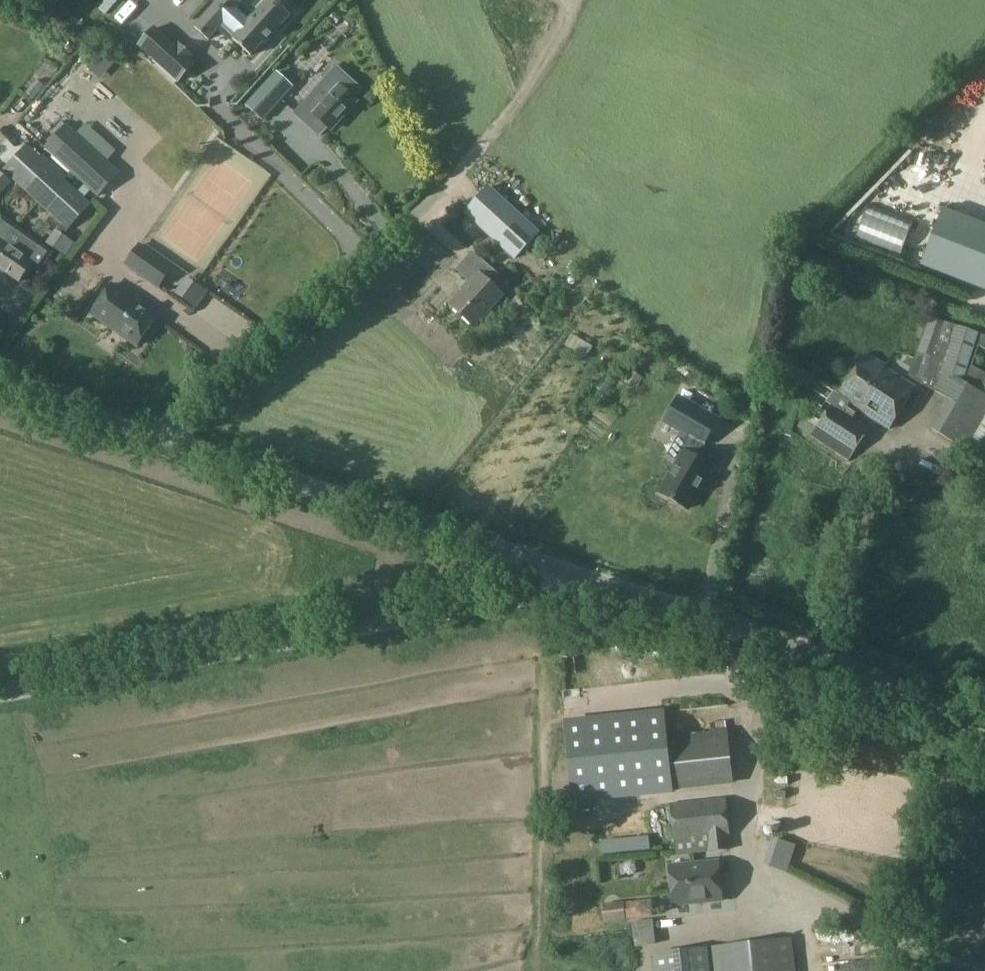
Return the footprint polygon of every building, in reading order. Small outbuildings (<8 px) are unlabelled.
[(223,0),(222,0),(200,23),(214,36),(230,19),(243,31),(239,35),(257,51),(277,29),(278,30),(296,10),(285,0),(271,0),(256,17),(241,4),(235,11),(223,0)] [(161,24),(145,42),(185,78),(201,60),(196,56),(200,52),(186,40),(182,43),(161,24)] [(306,108),(331,130),(356,102),(332,80),(306,108)] [(286,97),(268,81),(245,106),(263,122),(286,97)] [(121,173),(67,124),(44,148),(99,198),(121,173)] [(67,229),(93,205),(26,143),(2,169),(67,229)] [(11,182),(0,172),(0,193),(11,182)] [(538,234),(488,189),(466,213),(516,259),(538,234)] [(920,267),(984,292),(984,226),(944,209),(920,267)] [(0,224),(0,270),(18,283),(39,252),(0,224)] [(75,244),(63,236),(54,249),(65,257),(75,244)] [(139,245),(125,265),(158,288),(171,268),(139,245)] [(451,305),(474,325),(500,295),(490,286),(498,277),(471,251),(454,269),(467,281),(459,289),(462,293),(451,305)] [(189,278),(177,296),(194,307),(206,290),(189,278)] [(111,285),(90,314),(136,346),(157,317),(111,285)] [(935,377),(950,325),(928,315),(908,377),(920,384),(917,391),(927,396),(932,386),(947,396),(955,383),(935,377)] [(976,333),(950,325),(935,377),(955,383),(957,380),(962,383),(976,333)] [(865,354),(831,403),(809,434),(847,460),(869,429),(852,417),(858,408),(888,428),(913,386),(885,368),(886,366),(865,354)] [(629,369),(621,381),(635,390),(643,378),(629,369)] [(976,392),(984,397),(984,378),(976,392)] [(947,396),(928,428),(965,450),(984,415),(984,397),(976,392),(962,383),(957,380),(955,383),(947,396)] [(703,480),(704,479),(676,463),(652,505),(680,520),(687,509),(703,480)] [(662,713),(563,725),(567,763),(606,758),(611,800),(672,793),(662,713)] [(606,758),(567,763),(572,805),(611,800),(606,758)] [(670,807),(675,845),(705,841),(707,854),(730,851),(729,837),(730,836),(725,800),(670,807)] [(764,866),(786,873),(795,847),(773,840),(764,866)] [(718,862),(670,867),(674,906),(721,901),(718,862)] [(622,906),(621,902),(602,905),(604,922),(623,920),(623,917),(622,906)] [(649,903),(622,906),(623,917),(650,914),(649,903)] [(650,917),(632,918),(633,953),(652,952),(650,917)] [(791,940),(706,950),(708,970),(795,970),(791,940)] [(706,950),(650,957),(652,970),(708,970),(706,950)]
